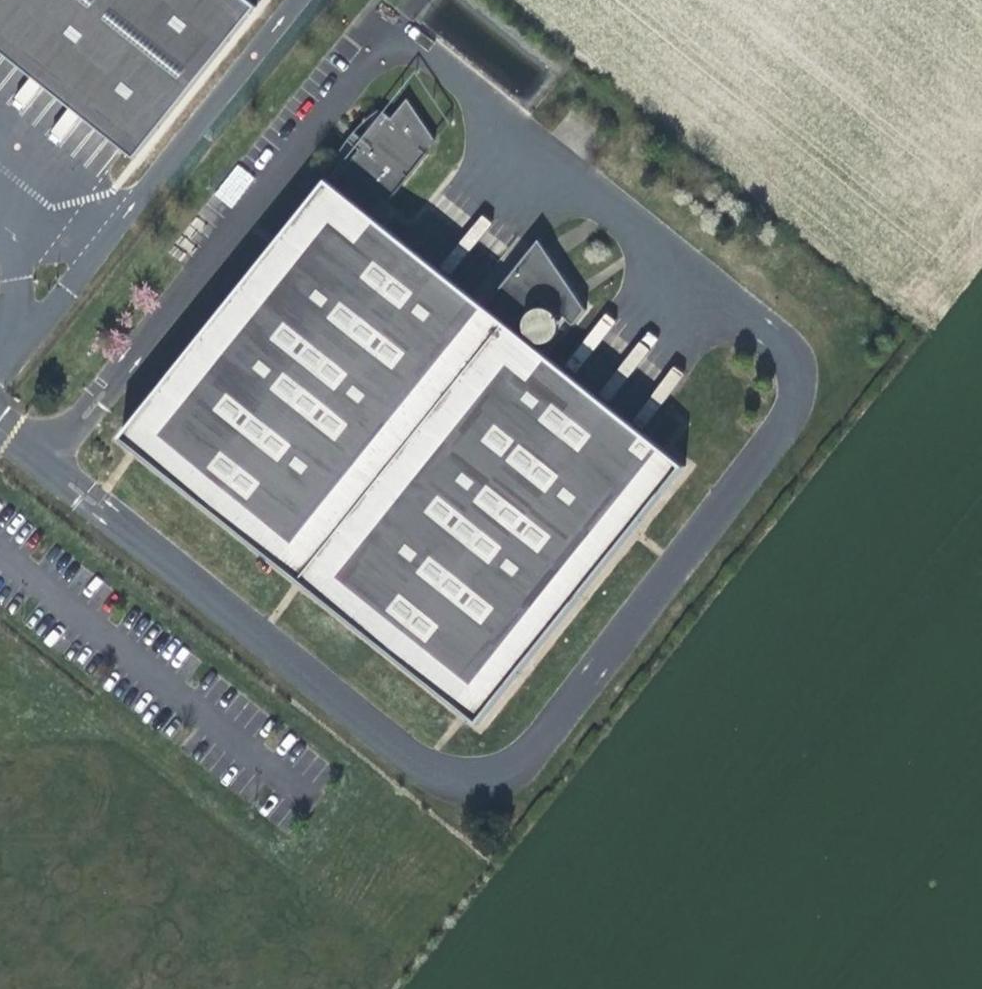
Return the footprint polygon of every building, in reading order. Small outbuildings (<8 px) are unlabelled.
[(129,137),(120,148),(132,158),(254,5),(247,0),(238,0),(233,7),(224,0),(0,0),(0,37),(129,137)] [(0,37),(0,55),(120,148),(129,137),(0,37)] [(480,726),(690,470),(516,330),(541,299),(576,328),(589,312),(541,241),(487,308),(370,214),(382,199),(388,204),(427,155),(425,153),(435,140),(407,98),(390,118),(381,111),(360,138),(352,133),(347,140),(358,150),(332,183),(327,180),(122,438),(480,726)] [(213,193),(230,208),(255,178),(238,164),(213,193)] [(543,310),(536,312),(535,313),(530,318),(528,323),(528,331),(529,334),(531,337),(535,341),(542,345),(548,346),(555,344),(559,341),(562,337),(564,332),(565,325),(562,317),(557,313),(551,310),(547,309),(543,310)] [(636,343),(618,371),(626,376),(644,349),(636,343)] [(670,368),(652,398),(661,404),(680,374),(670,368)]
